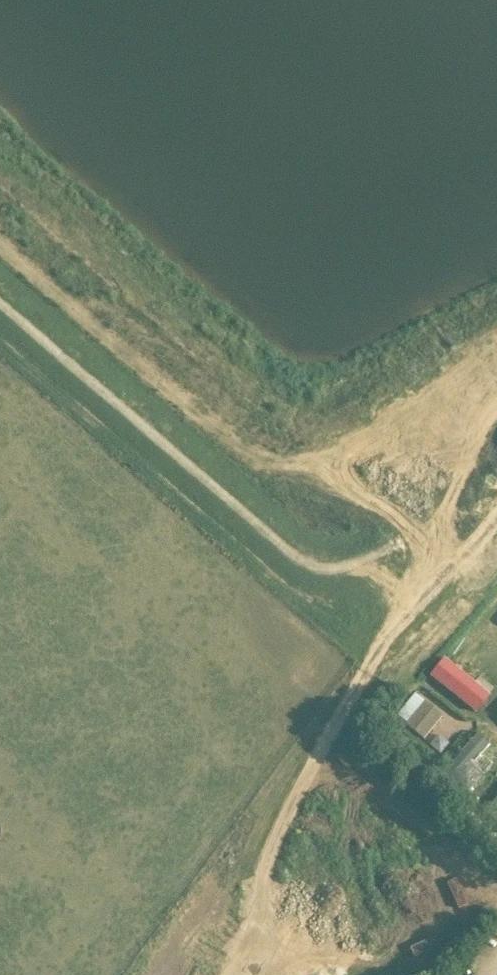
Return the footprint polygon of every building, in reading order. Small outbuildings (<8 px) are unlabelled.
[(406,725),(408,723),(398,715),(387,727),(397,736),(406,725)] [(490,744),(479,734),(440,775),(464,797),(484,777),(471,765),(490,744)] [(427,794),(439,804),(448,794),(436,783),(427,794)] [(462,806),(469,812),(478,801),(470,795),(462,806)] [(496,821),(496,799),(486,812),(496,821)]
